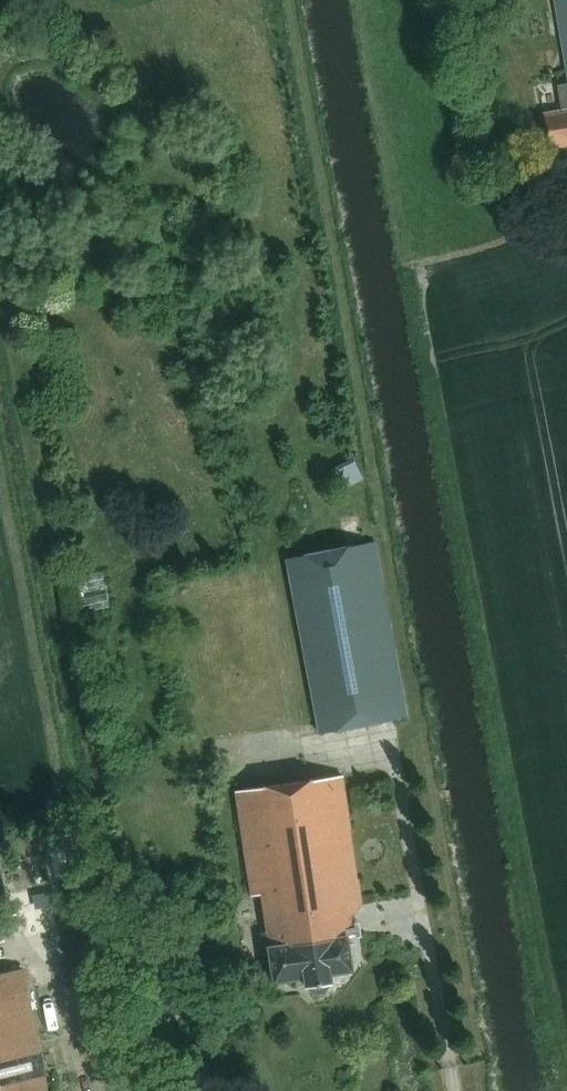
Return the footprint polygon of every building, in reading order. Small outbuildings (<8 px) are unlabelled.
[(566,69),(566,0),(556,0),(566,69)] [(542,113),(548,145),(566,142),(566,82),(557,83),(562,110),(542,113)] [(375,542),(304,555),(288,558),(319,733),(406,717),(375,542)] [(350,916),(361,903),(341,775),(236,790),(252,895),(262,894),(269,946),(267,946),(272,981),(303,977),(305,987),(312,993),(324,992),(330,983),(329,973),(351,970),(346,936),(353,935),(350,916)] [(23,968),(0,972),(0,1090),(46,1090),(23,968)]
